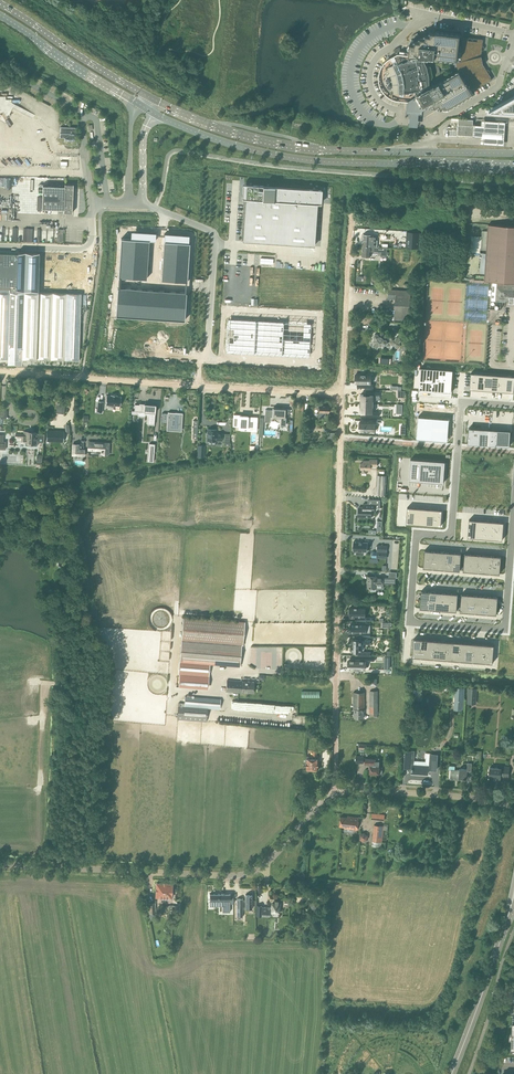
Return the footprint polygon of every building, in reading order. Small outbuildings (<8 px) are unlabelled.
[(394,55),(391,57),(393,62),(396,60),(398,63),(393,65),(397,74),(399,83),(399,84),(399,93),(405,93),(405,92),(410,92),(410,91),(415,91),(417,95),(408,101),(406,101),(408,102),(407,113),(412,113),(412,115),(414,116),(417,116),(417,114),(422,114),(422,110),(429,106),(434,104),(435,107),(439,104),(441,107),(443,106),(445,105),(447,107),(451,105),(472,92),(466,81),(460,71),(460,72),(435,86),(435,85),(431,88),(430,86),(430,81),(431,80),(433,76),(433,73),(432,69),(431,66),(427,64),(426,64),(424,59),(424,57),(429,58),(429,56),(457,59),(458,56),(458,50),(459,49),(459,48),(459,43),(460,35),(436,33),(435,32),(431,32),(430,35),(428,35),(425,35),(425,38),(420,38),(420,41),(415,41),(415,44),(410,43),(409,52),(400,51),(400,54),(398,54),(394,55)] [(457,64),(454,64),(455,69),(458,68),(458,70),(460,72),(460,71),(466,81),(468,79),(475,90),(475,89),(479,87),(483,84),(483,85),(483,84),(487,82),(491,79),(492,80),(492,79),(489,74),(488,74),(486,70),(486,69),(483,64),(481,57),(482,56),(482,51),(482,45),(483,46),(483,39),(483,40),(478,39),(478,38),(478,39),(473,39),(473,38),(473,39),(468,38),(468,37),(468,38),(464,38),(464,37),(463,37),(462,49),(459,49),(458,50),(458,56),(457,59),(457,63),(457,64)] [(15,104),(12,102),(12,99),(6,99),(6,96),(0,96),(0,113),(3,111),(6,116),(9,115),(13,106),(15,104)] [(489,110),(513,111),(513,96),(489,110)] [(412,115),(410,115),(410,121),(409,127),(417,128),(418,122),(418,116),(417,116),(414,116),(412,115)] [(458,121),(458,135),(474,136),(474,125),(473,125),(473,122),(473,120),(459,119),(458,121)] [(480,126),(474,125),(474,136),(473,137),(481,137),(480,144),(501,145),(503,122),(481,121),(480,126)] [(76,138),(76,127),(75,127),(61,127),(60,137),(58,139),(59,141),(61,142),(63,143),(66,143),(69,144),(70,144),(73,144),(75,144),(76,144),(77,143),(76,140),(77,140),(76,138)] [(245,198),(242,241),(314,246),(317,202),(321,202),(322,188),(262,184),(242,183),(242,190),(241,198),(245,198)] [(43,186),(42,198),(38,198),(38,208),(42,208),(42,209),(64,210),(64,212),(70,213),(72,213),(73,184),(65,184),(65,187),(43,186)] [(480,272),(485,273),(485,276),(485,281),(493,281),(491,301),(505,302),(507,302),(509,302),(509,303),(513,303),(513,226),(488,225),(488,231),(482,231),(481,250),(487,250),(487,251),(487,253),(481,252),(480,272)] [(121,239),(118,278),(146,279),(149,241),(155,241),(156,233),(133,232),(133,239),(121,239)] [(407,232),(406,248),(419,249),(419,232),(407,232)] [(165,234),(161,280),(187,282),(188,279),(182,279),(184,243),(189,243),(189,246),(190,246),(190,243),(187,243),(187,235),(165,234)] [(363,246),(362,256),(363,256),(363,257),(366,257),(366,256),(371,256),(371,251),(381,252),(381,256),(387,257),(387,256),(389,256),(389,252),(387,252),(387,247),(377,247),(377,240),(376,240),(376,235),(364,234),(363,246)] [(79,361),(81,294),(92,294),(93,254),(0,251),(0,358),(79,361)] [(118,288),(116,316),(185,321),(187,293),(118,288)] [(388,299),(395,299),(394,314),(394,315),(394,320),(409,321),(409,316),(410,314),(411,291),(391,289),(389,289),(388,299)] [(226,352),(254,354),(281,355),(309,357),(311,323),(283,322),(256,320),(228,319),(227,335),(226,352)] [(399,348),(400,345),(399,343),(401,340),(399,338),(396,338),(395,340),(392,340),(391,337),(388,337),(386,335),(384,334),(382,332),(379,332),(378,334),(375,334),(373,336),(375,339),(373,341),(374,344),(373,346),(374,349),(377,349),(379,347),(381,347),(383,344),(386,345),(387,342),(390,342),(392,345),(394,345),(396,348),(399,348)] [(422,370),(420,392),(433,393),(434,371),(422,370)] [(434,371),(433,393),(439,393),(441,371),(434,371)] [(441,371),(439,393),(446,394),(447,372),(441,371)] [(447,372),(446,394),(452,394),(454,372),(447,372)] [(471,373),(470,389),(477,390),(478,374),(471,373)] [(355,375),(355,384),(357,384),(357,388),(373,388),(373,384),(371,384),(371,375),(366,375),(366,374),(361,374),(361,375),(355,375)] [(478,374),(477,390),(484,390),(486,374),(478,374)] [(486,374),(484,390),(492,391),(493,375),(486,374)] [(493,375),(492,391),(499,391),(500,375),(493,375)] [(500,375),(499,391),(506,392),(508,376),(500,375)] [(360,395),(360,403),(373,403),(373,395),(379,395),(379,391),(366,391),(366,395),(360,395)] [(111,396),(106,396),(106,405),(111,405),(111,406),(115,407),(115,405),(120,406),(121,396),(117,396),(117,395),(111,395),(111,396)] [(58,403),(57,409),(57,413),(59,413),(64,413),(65,404),(64,404),(62,404),(60,403),(60,404),(58,404),(58,403)] [(134,404),(134,411),(138,411),(149,411),(148,423),(154,424),(155,409),(155,404),(149,403),(139,403),(139,404),(134,404)] [(360,403),(360,412),(366,412),(365,416),(379,416),(379,412),(373,412),(373,403),(360,403)] [(317,406),(317,409),(319,409),(319,413),(319,417),(325,417),(325,413),(328,413),(329,412),(329,411),(329,410),(329,409),(329,406),(319,405),(319,406),(317,406)] [(265,410),(265,422),(265,416),(267,416),(270,417),(270,422),(280,422),(280,423),(286,424),(286,417),(284,417),(285,409),(273,409),(273,410),(265,410)] [(162,413),(162,422),(162,421),(166,421),(169,421),(169,426),(171,426),(172,426),(172,428),(178,429),(178,423),(180,423),(181,414),(183,414),(183,413),(175,413),(175,414),(173,414),(168,413),(162,413)] [(234,416),(233,426),(239,426),(239,427),(239,429),(240,429),(247,429),(247,427),(256,428),(256,431),(257,431),(257,421),(253,421),(253,418),(248,417),(248,416),(243,416),(242,416),(239,416),(239,417),(234,416)] [(426,417),(418,416),(416,439),(424,439),(426,417)] [(433,418),(426,417),(424,439),(431,440),(432,432),(433,418)] [(359,431),(365,431),(364,432),(369,432),(369,431),(375,432),(375,431),(375,423),(376,423),(377,419),(382,419),(360,418),(361,418),(361,421),(361,422),(359,422),(359,423),(360,423),(359,431)] [(441,418),(433,418),(432,432),(439,433),(441,418)] [(449,419),(441,418),(440,426),(448,426),(449,419)] [(448,426),(440,426),(439,433),(448,434),(448,426)] [(469,428),(468,444),(488,445),(490,429),(469,428)] [(216,429),(208,429),(208,440),(216,441),(216,440),(223,440),(223,441),(229,442),(229,431),(224,431),(216,430),(216,429)] [(490,429),(488,445),(509,447),(511,431),(490,429)] [(48,430),(47,440),(63,441),(64,431),(48,430)] [(16,435),(16,438),(23,439),(22,443),(25,443),(25,446),(37,447),(37,442),(43,442),(44,434),(35,434),(35,432),(32,432),(28,432),(24,432),(24,435),(16,435)] [(448,434),(432,432),(431,440),(447,441),(448,434)] [(102,453),(110,454),(110,443),(89,442),(89,450),(102,451),(102,453)] [(72,455),(84,456),(84,450),(78,450),(79,445),(73,444),(72,455)] [(361,463),(361,469),(361,473),(367,473),(367,469),(370,469),(371,466),(377,466),(378,459),(370,459),(370,460),(364,460),(364,463),(361,463)] [(410,459),(409,481),(443,483),(445,461),(410,459)] [(378,475),(377,495),(385,495),(386,475),(378,475)] [(359,507),(358,517),(371,517),(372,511),(374,511),(374,508),(380,508),(380,500),(368,499),(368,504),(363,504),(363,508),(359,507)] [(408,509),(406,525),(414,526),(415,510),(408,509)] [(435,512),(433,528),(441,528),(442,512),(435,512)] [(469,520),(468,537),(475,538),(476,520),(469,520)] [(476,520),(475,538),(482,538),(483,521),(476,520)] [(483,521),(482,538),(489,539),(490,521),(483,521)] [(490,521),(489,539),(495,539),(497,522),(490,521)] [(497,522),(495,539),(502,540),(504,522),(497,522)] [(367,551),(368,543),(353,542),(353,551),(357,551),(356,554),(358,554),(357,554),(357,551),(363,551),(363,554),(362,554),(362,555),(363,555),(364,551),(367,551)] [(372,551),(372,558),(386,559),(387,546),(377,545),(377,549),(377,552),(372,551)] [(425,550),(424,559),(431,559),(432,551),(425,550)] [(432,551),(431,559),(439,560),(439,551),(432,551)] [(439,551),(439,560),(446,561),(447,552),(439,551)] [(447,552),(446,561),(453,561),(454,552),(447,552)] [(454,552),(453,561),(461,562),(461,553),(454,552)] [(465,553),(464,562),(471,563),(472,554),(465,553)] [(472,554),(471,563),(479,563),(479,554),(472,554)] [(479,554),(479,563),(486,564),(487,555),(479,554)] [(487,555),(486,564),(493,564),(494,556),(487,555)] [(494,556),(493,564),(501,565),(501,556),(494,556)] [(424,559),(423,568),(431,568),(431,559),(424,559)] [(431,559),(431,568),(438,569),(439,560),(431,559)] [(439,560),(438,569),(445,569),(446,561),(439,560)] [(446,561),(445,569),(453,570),(453,561),(446,561)] [(453,561),(453,570),(460,571),(461,562),(453,561)] [(464,562),(463,571),(471,571),(471,563),(464,562)] [(471,563),(471,571),(478,572),(479,563),(471,563)] [(479,563),(478,572),(485,573),(486,564),(479,563)] [(486,564),(485,573),(492,573),(493,564),(486,564)] [(493,564),(492,573),(500,574),(501,565),(493,564)] [(368,576),(368,588),(376,588),(383,588),(383,584),(383,583),(389,583),(389,584),(395,584),(395,578),(389,578),(383,578),(383,577),(376,577),(377,576),(368,576)] [(421,591),(421,599),(428,600),(429,591),(421,591)] [(429,591),(428,600),(435,601),(436,592),(429,591)] [(436,592),(435,601),(443,601),(443,592),(436,592)] [(443,592),(443,601),(450,602),(451,593),(443,592)] [(451,593),(450,602),(457,602),(458,594),(451,593)] [(461,594),(461,603),(468,603),(469,594),(461,594)] [(469,594),(468,603),(475,604),(476,595),(469,594)] [(476,595),(475,604),(483,604),(483,596),(476,595)] [(483,596),(483,604),(490,605),(491,596),(483,596)] [(421,599),(420,608),(427,609),(428,600),(421,599)] [(428,600),(427,609),(435,609),(435,601),(428,600)] [(435,601),(435,609),(442,610),(443,601),(435,601)] [(443,601),(442,610),(449,611),(450,602),(443,601)] [(450,602),(449,611),(457,611),(457,602),(450,602)] [(461,603),(460,611),(467,612),(468,603),(461,603)] [(468,603),(467,612),(475,613),(475,604),(468,603)] [(475,604),(475,613),(482,613),(483,604),(475,604)] [(483,604),(482,613),(489,614),(490,605),(483,604)] [(350,607),(350,616),(355,616),(355,621),(374,621),(374,617),(365,617),(365,608),(350,607)] [(180,662),(179,674),(180,674),(179,685),(208,687),(209,676),(210,664),(240,666),(242,644),(243,645),(245,622),(183,617),(180,662)] [(351,624),(350,632),(357,632),(357,636),(370,636),(371,633),(370,633),(366,632),(366,624),(351,624)] [(414,638),(412,657),(493,663),(494,645),(414,638)] [(352,642),(352,651),(358,651),(357,656),(371,656),(371,652),(361,651),(361,644),(371,644),(371,640),(361,639),(352,639),(352,640),(352,641),(352,642)] [(349,660),(348,669),(365,670),(365,661),(375,661),(374,661),(374,657),(375,657),(352,656),(352,657),(352,660),(351,660),(349,660)] [(253,693),(254,682),(227,680),(226,691),(253,693)] [(456,687),(454,709),(462,710),(464,688),(456,687)] [(365,692),(354,692),(354,709),(355,709),(355,712),(355,713),(355,718),(363,718),(363,711),(365,711),(365,692)] [(185,696),(185,703),(179,703),(178,719),(206,721),(207,708),(220,709),(221,699),(185,696)] [(440,708),(439,717),(448,718),(449,708),(442,708),(440,708)] [(404,751),(403,768),(411,768),(410,770),(412,771),(412,772),(414,772),(414,774),(419,774),(419,773),(426,773),(428,773),(429,769),(435,770),(436,755),(429,755),(428,766),(414,765),(414,760),(415,751),(411,751),(404,751)] [(307,756),(307,759),(307,769),(308,769),(309,770),(311,770),(311,769),(318,769),(319,760),(319,756),(307,756)] [(365,758),(365,764),(370,764),(370,767),(369,767),(369,768),(370,768),(370,770),(369,771),(369,772),(370,772),(370,774),(379,774),(382,774),(383,769),(379,769),(380,765),(379,765),(380,761),(376,761),(376,759),(365,758)] [(449,765),(449,769),(451,769),(450,779),(459,780),(459,778),(467,779),(467,771),(471,771),(472,763),(468,763),(467,769),(459,768),(459,770),(455,769),(455,766),(449,765)] [(489,767),(488,780),(495,781),(495,782),(500,782),(501,776),(508,777),(509,767),(500,766),(499,766),(499,768),(489,767)] [(345,827),(345,828),(358,830),(359,817),(348,816),(347,817),(345,817),(341,817),(340,826),(345,827)] [(374,825),(373,841),(382,842),(384,826),(374,825)] [(360,834),(359,839),(363,842),(367,840),(368,835),(364,832),(360,834)] [(165,897),(172,898),(172,884),(167,883),(163,883),(162,883),(157,883),(156,897),(160,897),(160,898),(165,899),(165,897)] [(237,899),(237,916),(243,916),(243,908),(245,908),(252,908),(252,906),(256,906),(256,900),(252,900),(252,895),(245,895),(245,899),(243,899),(237,899)] [(231,915),(231,896),(211,896),(211,906),(224,906),(224,915),(231,915)] [(257,905),(256,916),(262,917),(262,915),(271,916),(272,912),(279,912),(279,910),(280,910),(281,907),(281,904),(279,904),(279,901),(275,901),(275,904),(272,904),(272,909),(262,909),(262,906),(257,905)] [(319,908),(319,903),(317,901),(312,901),(311,903),(311,908),(312,910),(318,910),(319,908)]
